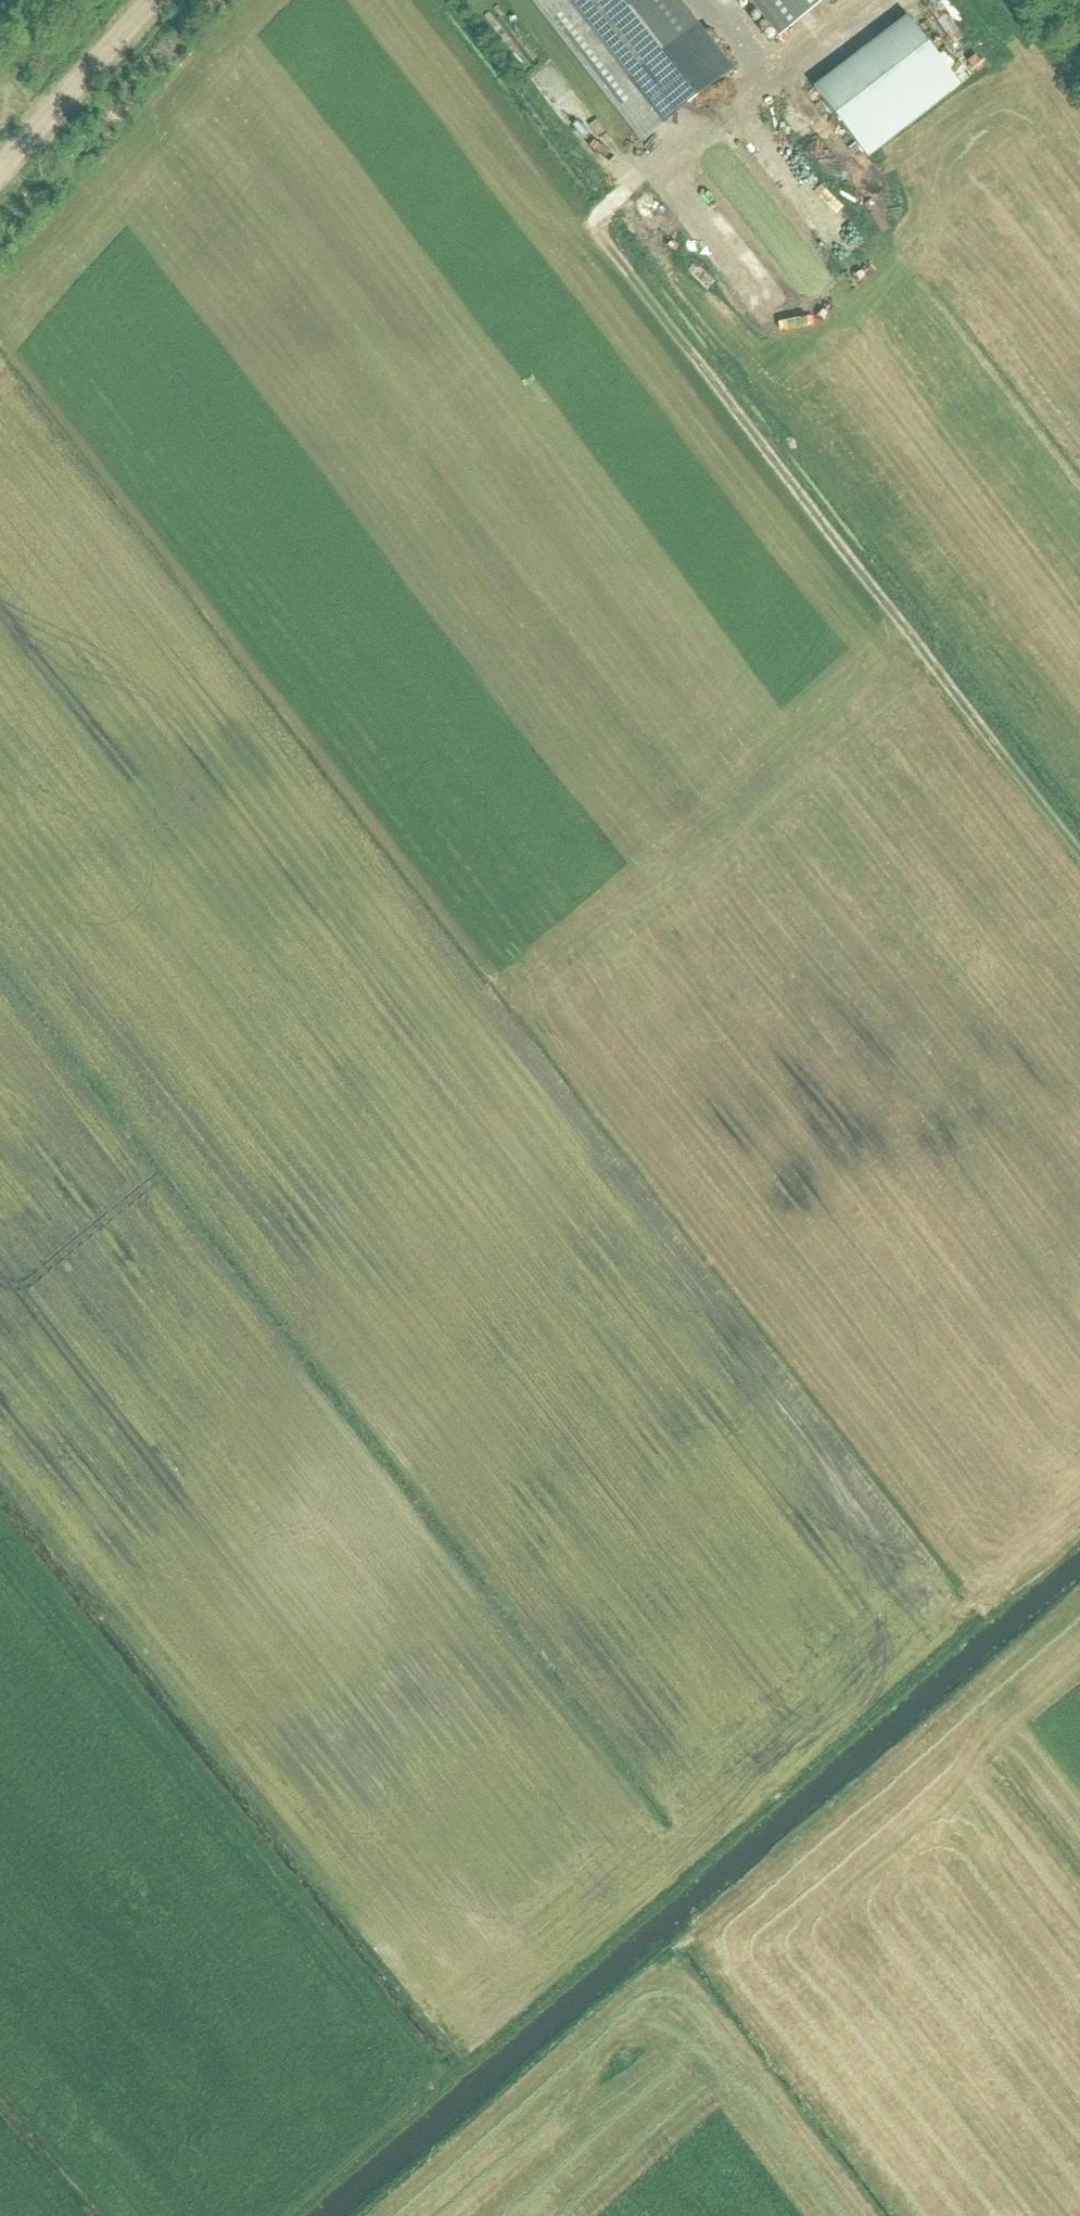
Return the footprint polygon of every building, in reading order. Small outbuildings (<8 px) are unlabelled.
[(644,142),(733,73),(677,0),(534,0),(644,142)] [(781,35),(827,0),(754,0),(781,35)] [(868,158),(881,149),(961,86),(953,75),(908,16),(816,87),(813,89),(868,158)] [(762,285),(788,276),(782,257),(755,266),(762,285)]
